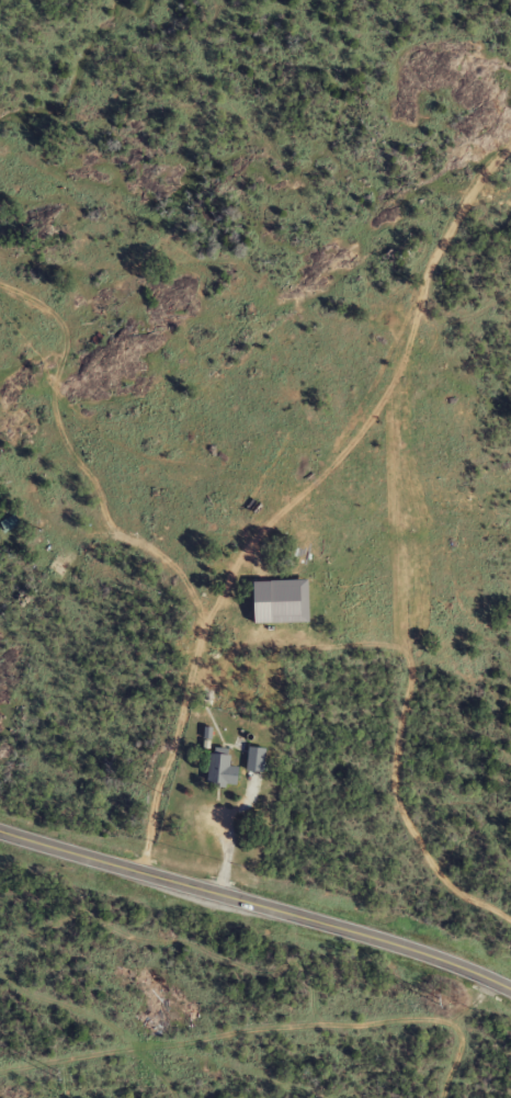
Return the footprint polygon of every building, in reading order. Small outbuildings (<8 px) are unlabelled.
[(254,613),(254,630),(281,630),(281,613),(254,613)] [(247,769),(264,771),(266,748),(249,746),(247,769)] [(238,766),(230,766),(230,749),(210,749),(210,784),(238,784),(238,766)]
